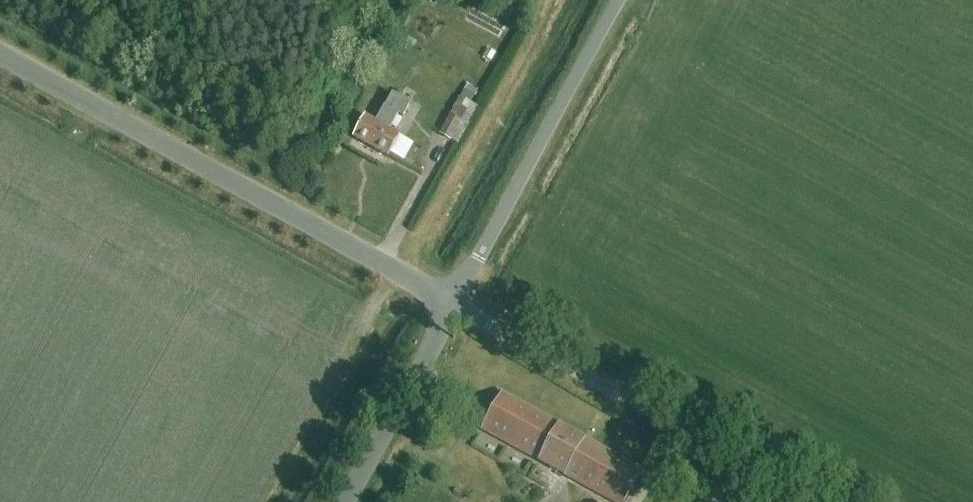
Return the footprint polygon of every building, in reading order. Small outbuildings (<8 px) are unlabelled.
[(392,93),(376,122),(365,117),(353,137),(388,157),(400,136),(389,130),(398,115),(403,117),(411,103),(392,93)] [(437,134),(454,143),(466,120),(463,119),(471,103),(459,97),(451,113),(449,112),(437,134)] [(642,470),(502,392),(482,429),(613,501),(625,501),(642,470)]
